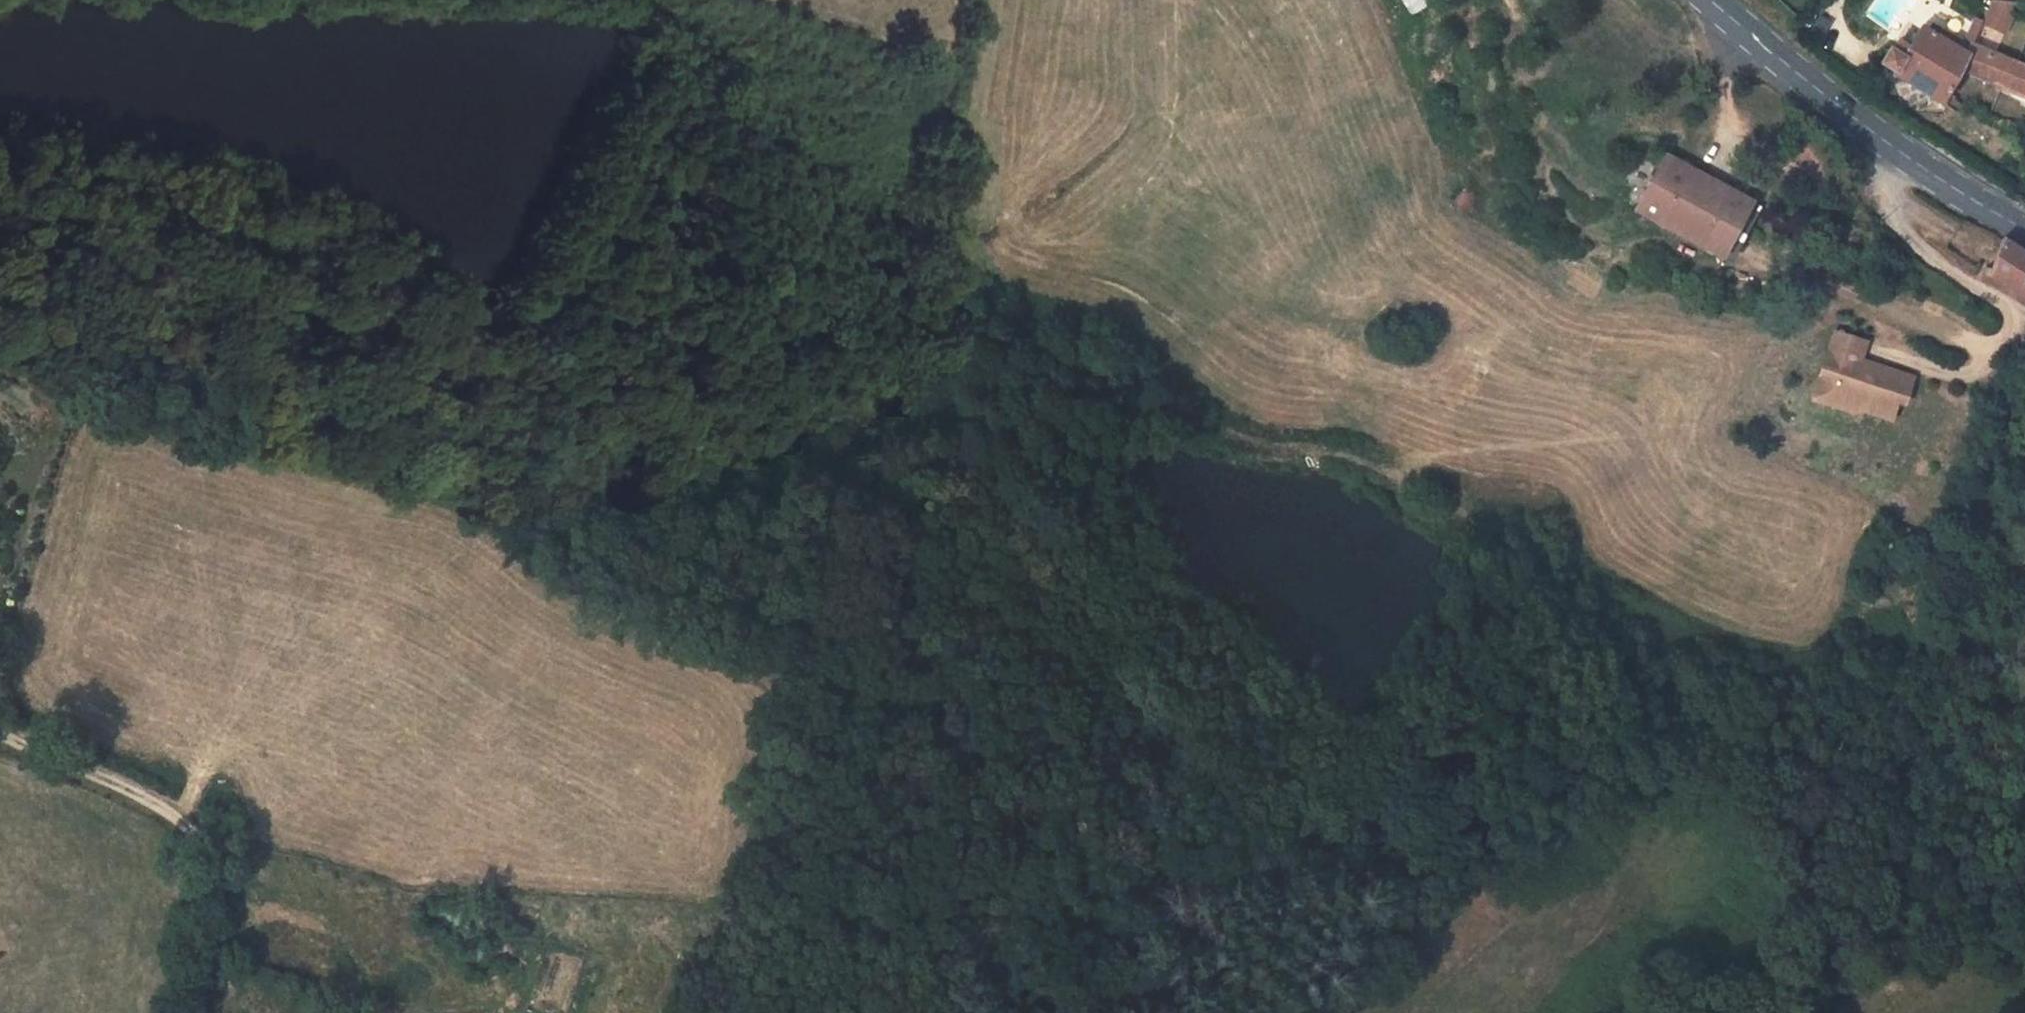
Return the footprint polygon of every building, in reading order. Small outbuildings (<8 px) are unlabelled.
[(1986,0),(1985,32),(2011,33),(2012,1),(1986,0)] [(1968,47),(1933,25),(1929,31),(1966,53),(1968,47)] [(1898,41),(1892,51),(1884,65),(1895,71),(1893,73),(1943,104),(1960,72),(1969,56),(1966,53),(1929,31),(1922,26),(1908,47),(1898,41)] [(1960,72),(2024,98),(2024,67),(1969,44),(1968,47),(1966,53),(1969,56),(1960,72)] [(1666,153),(1635,211),(1723,258),(1754,201),(1666,153)] [(2003,238),(1989,276),(2024,297),(2024,253),(2003,238)] [(1867,341),(1836,331),(1822,375),(1836,379),(1830,398),(1833,404),(1855,412),(1862,409),(1893,419),(1899,400),(1906,402),(1914,377),(1873,364),(1871,371),(1854,366),(1856,361),(1860,362),(1860,360),(1867,341)] [(1873,364),(1860,360),(1860,362),(1856,361),(1854,366),(1871,371),(1873,364)] [(1836,379),(1822,375),(1814,398),(1833,404),(1830,398),(1836,379)]
